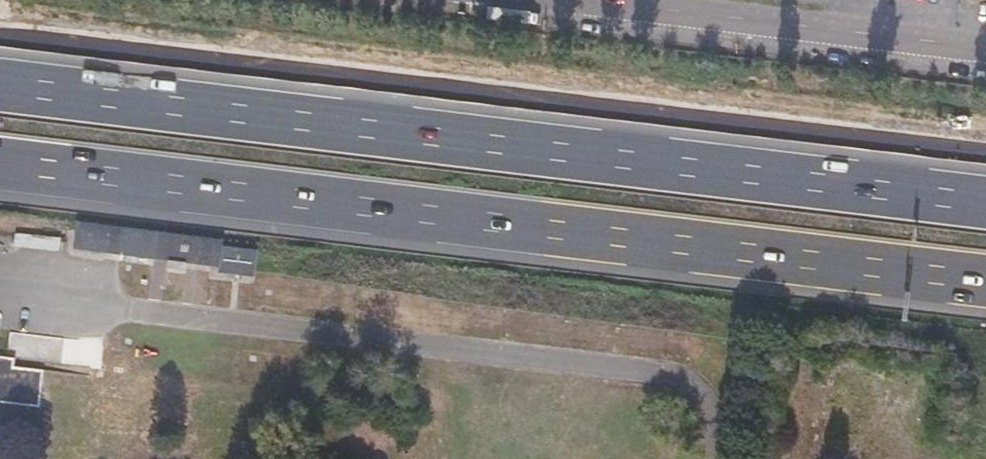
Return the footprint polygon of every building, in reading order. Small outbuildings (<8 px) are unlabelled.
[(187,263),(219,267),(222,245),(223,240),(77,222),(74,248),(168,260),(166,272),(185,274),(187,263)] [(258,250),(222,245),(219,267),(218,273),(255,277),(258,250)] [(0,362),(0,408),(42,412),(46,376),(16,373),(16,364),(0,362)]
